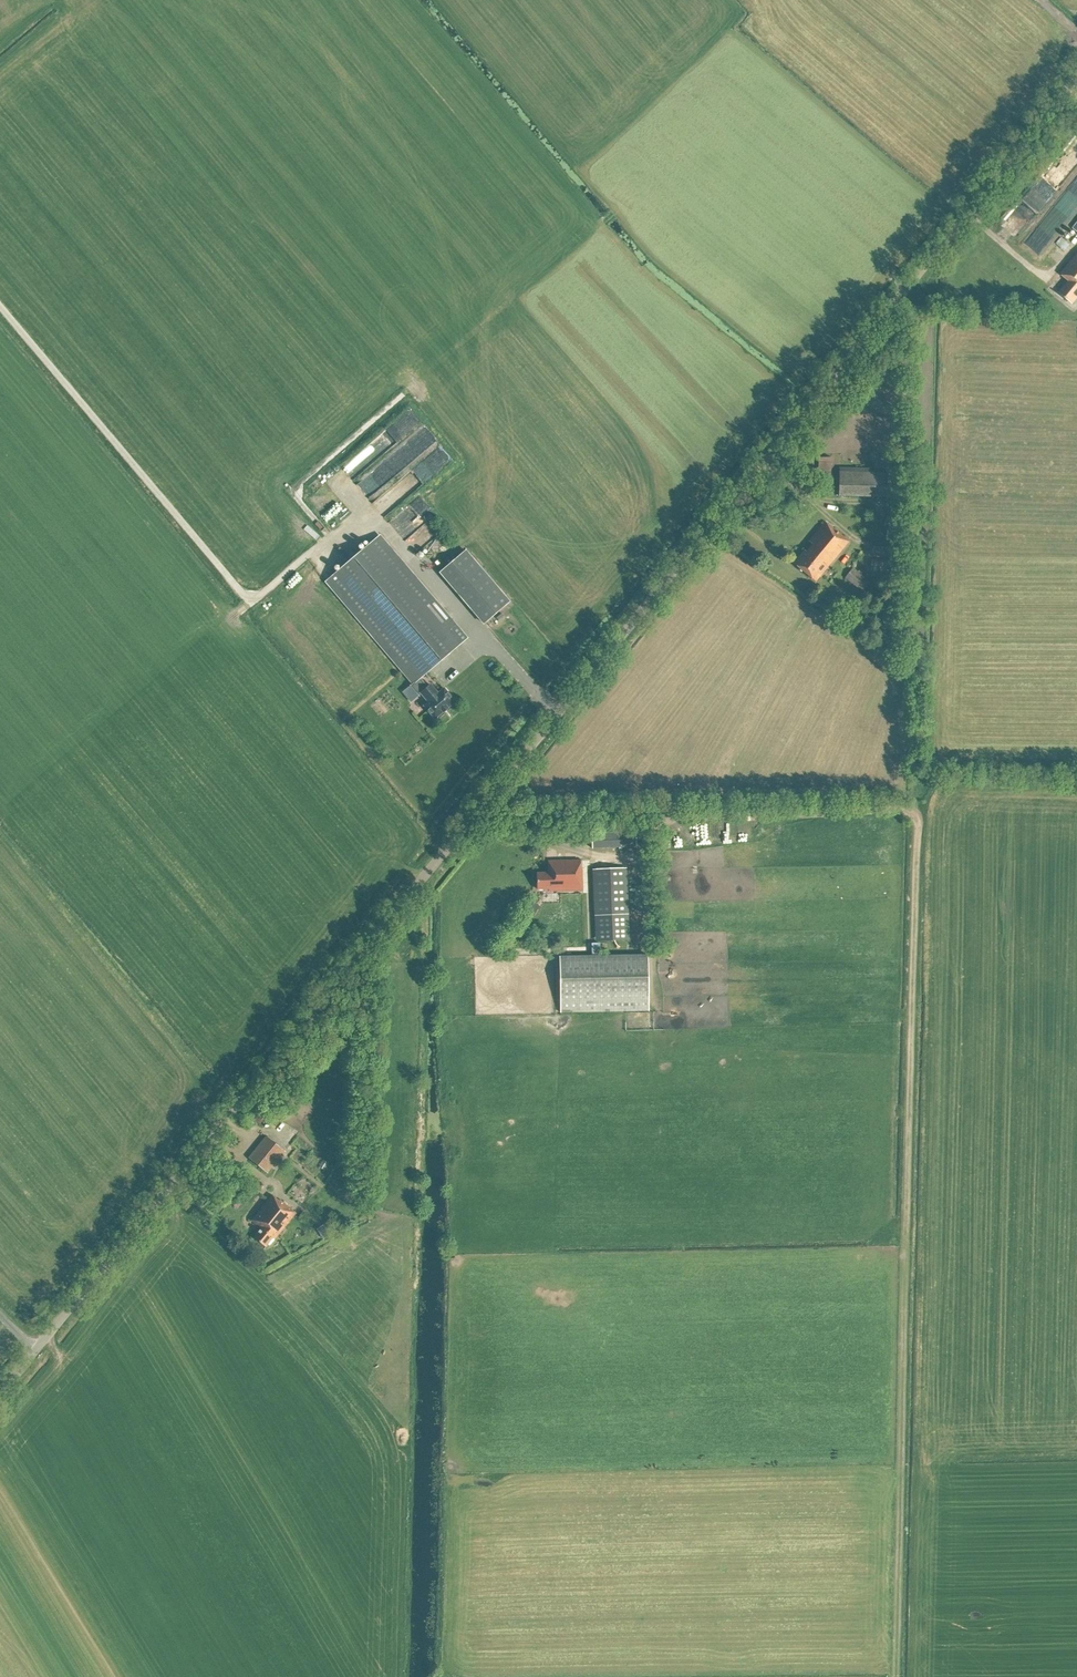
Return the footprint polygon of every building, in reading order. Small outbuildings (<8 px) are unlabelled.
[(1061,274),(1069,281),(1059,293),(1073,304),(1076,299),(1076,254),(1061,274)] [(431,450),(442,466),(451,459),(440,444),(431,450)] [(831,477),(832,458),(820,457),(818,476),(831,477)] [(839,468),(838,496),(885,497),(885,469),(862,468),(861,468),(852,467),(852,468),(839,468)] [(828,491),(829,480),(819,480),(818,490),(828,491)] [(816,581),(848,542),(825,522),(809,541),(812,544),(806,552),(804,550),(793,563),(816,581)] [(426,686),(420,678),(467,638),(449,617),(448,618),(379,537),(327,581),(413,683),(428,702),(424,706),(435,719),(456,701),(445,688),(438,694),(429,683),(426,686)] [(897,558),(897,546),(873,546),(872,557),(897,558)] [(483,624),(508,603),(464,552),(439,573),(483,624)] [(863,592),(870,582),(853,568),(845,578),(863,592)] [(635,825),(591,827),(592,849),(636,847),(635,825)] [(549,891),(582,890),(581,870),(580,870),(580,860),(548,861),(548,873),(536,873),(537,889),(548,889),(549,891)] [(626,868),(592,870),(594,912),(594,915),(624,914),(629,914),(626,868)] [(530,900),(526,909),(533,912),(537,904),(530,900)] [(600,943),(592,943),(592,957),(600,956),(600,943)] [(649,1011),(648,956),(600,956),(592,957),(559,957),(560,1013),(649,1011)] [(284,1151),(266,1136),(249,1158),(267,1172),(284,1151)] [(276,1239),(297,1212),(280,1199),(279,1200),(272,1194),(252,1220),(261,1227),(255,1237),(267,1247),(274,1238),(276,1239)] [(317,1226),(322,1236),(331,1232),(326,1222),(317,1226)]
